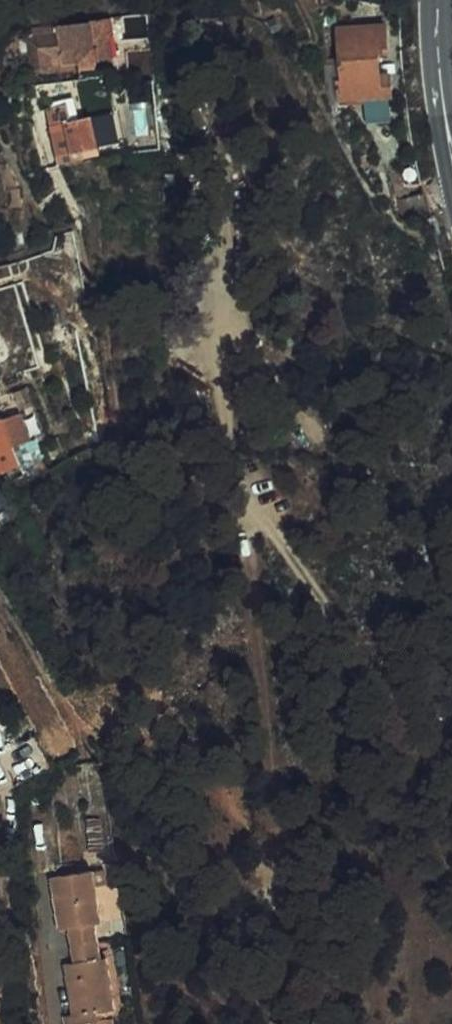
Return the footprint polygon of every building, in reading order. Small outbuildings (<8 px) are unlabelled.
[(213,18),(198,19),(199,28),(213,28),(213,18)] [(85,20),(20,34),(23,64),(74,59),(69,36),(88,33),(85,20)] [(387,23),(338,27),(342,75),(333,76),(335,101),(392,97),(387,23)] [(187,93),(170,102),(186,134),(204,125),(187,93)] [(68,124),(65,109),(51,113),(54,128),(51,129),(58,158),(101,148),(95,118),(68,124)] [(8,163),(0,166),(0,167),(5,185),(17,182),(8,163)] [(23,205),(21,189),(18,189),(17,182),(5,185),(7,191),(10,191),(12,207),(23,205)] [(38,484),(51,474),(44,462),(41,464),(37,454),(40,453),(22,414),(0,420),(0,472),(4,484),(30,470),(38,484)] [(3,781),(51,759),(33,722),(0,738),(0,774),(3,781)] [(21,856),(22,862),(42,859),(40,853),(21,856)] [(66,855),(42,859),(22,862),(30,913),(41,912),(46,947),(35,948),(43,1000),(87,993),(79,942),(73,943),(68,907),(75,906),(66,855)] [(87,993),(43,1000),(45,1007),(53,1006),(89,1000),(87,993)] [(53,1006),(45,1007),(42,1007),(44,1023),(55,1023),(53,1006)]
